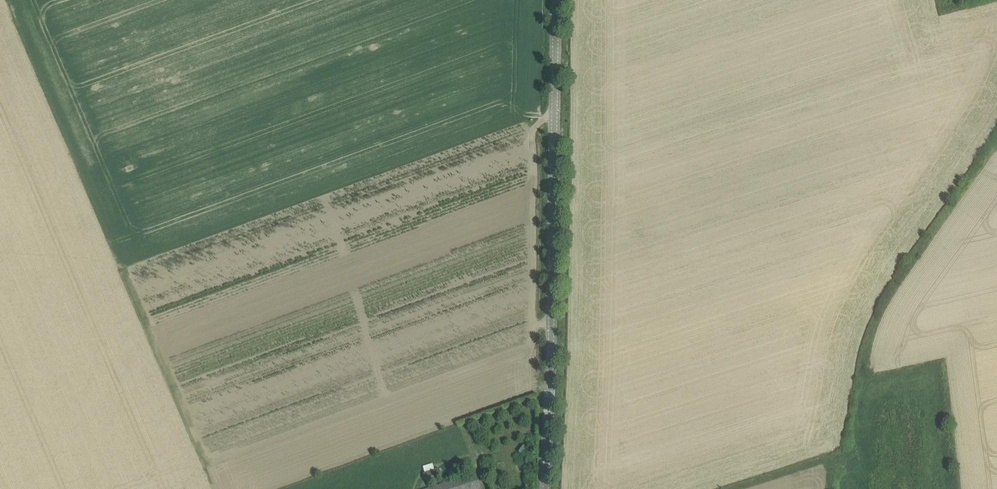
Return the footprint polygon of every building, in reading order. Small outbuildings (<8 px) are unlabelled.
[(523,446),(518,453),(522,456),(527,449),(523,446)] [(439,469),(434,471),(425,474),(423,474),(425,480),(441,475),(439,469)] [(476,474),(428,488),(480,488),(476,474)]
